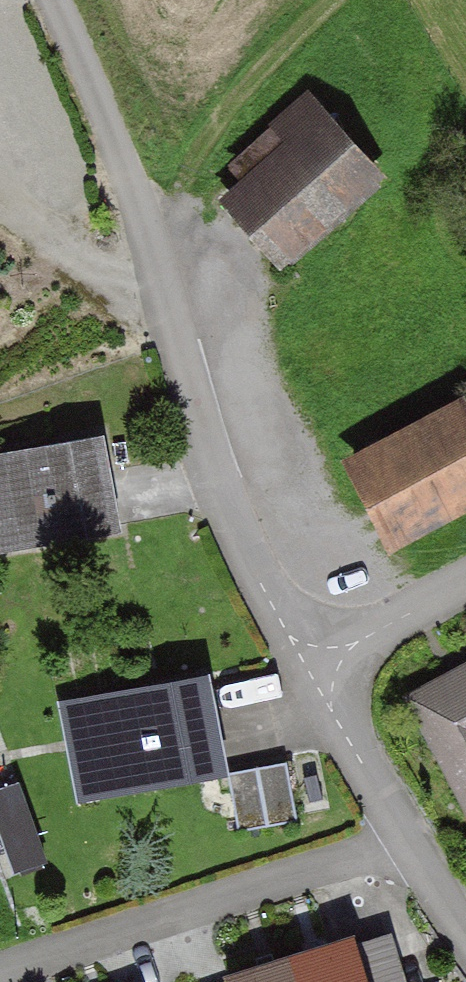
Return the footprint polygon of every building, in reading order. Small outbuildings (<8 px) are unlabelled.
[(305,103),(211,192),(280,266),(375,177),(305,103)] [(327,458),(377,552),(465,505),(465,421),(451,393),(327,458)] [(0,450),(0,550),(113,529),(96,433),(0,450)] [(393,687),(465,830),(465,650),(393,687)] [(200,677),(59,701),(76,801),(217,777),(200,677)] [(289,763),(223,776),(234,835),(300,823),(289,763)] [(215,968),(219,981),(358,981),(345,934),(215,968)]
